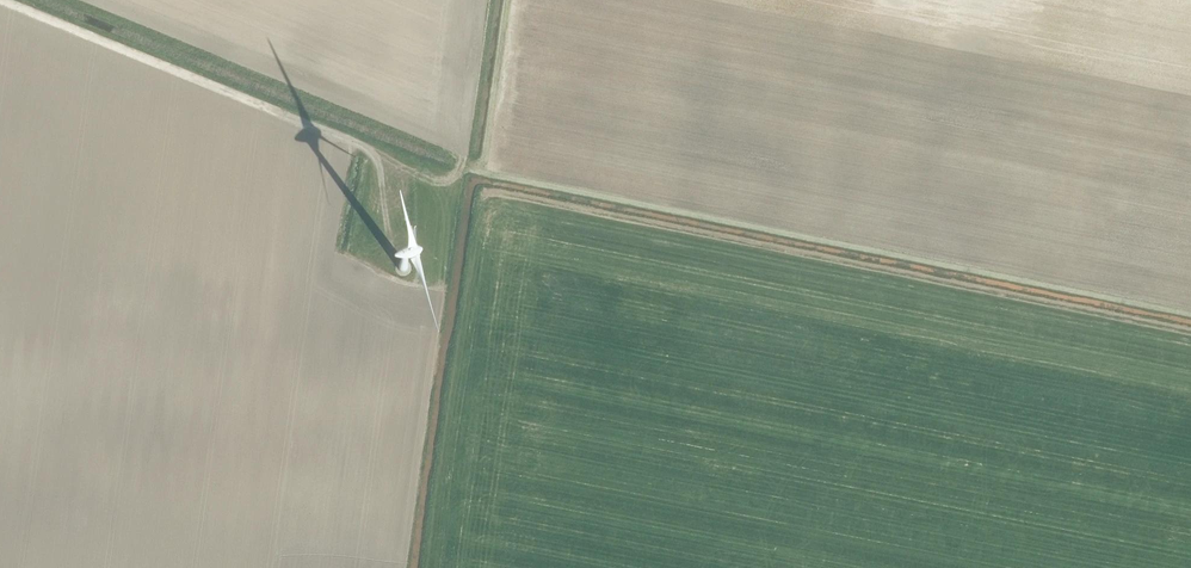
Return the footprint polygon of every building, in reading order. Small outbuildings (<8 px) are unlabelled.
[(409,269),(409,268),(409,267),(408,267),(408,266),(408,265),(407,265),(407,264),(406,264),(405,264),(405,263),(404,263),(403,263),(402,263),(402,264),(401,264),(400,264),(400,265),(399,265),(399,266),(399,267),(398,268),(398,269),(399,270),(399,271),(399,272),(400,272),(400,273),(401,273),(402,273),(402,274),(403,274),(404,274),(405,274),(405,273),(406,273),(407,273),(407,272),(408,272),(408,271),(408,270),(409,270),(409,269)]
